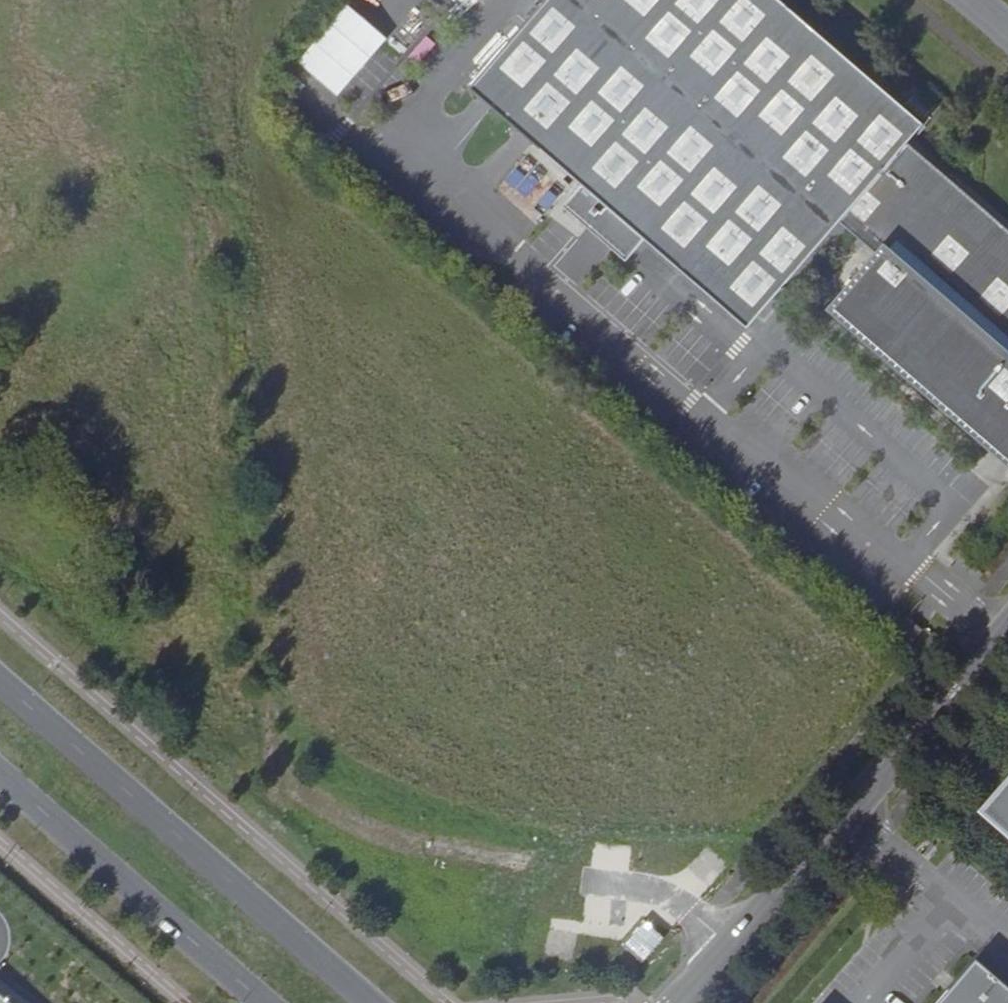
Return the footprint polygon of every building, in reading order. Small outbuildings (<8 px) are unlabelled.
[(471,91),(581,188),(562,209),(611,252),(630,231),(644,243),(747,333),(847,219),(886,254),(837,310),(990,443),(1005,425),(1007,428),(1007,234),(908,147),(922,130),(775,0),(551,0),(471,91)] [(630,231),(611,252),(625,265),(644,243),(630,231)] [(1005,425),(990,443),(1007,459),(1007,428),(1005,425)] [(983,811),(1007,833),(1007,782),(983,811)] [(937,1002),(1007,1002),(1007,988),(975,959),(937,1002)]
